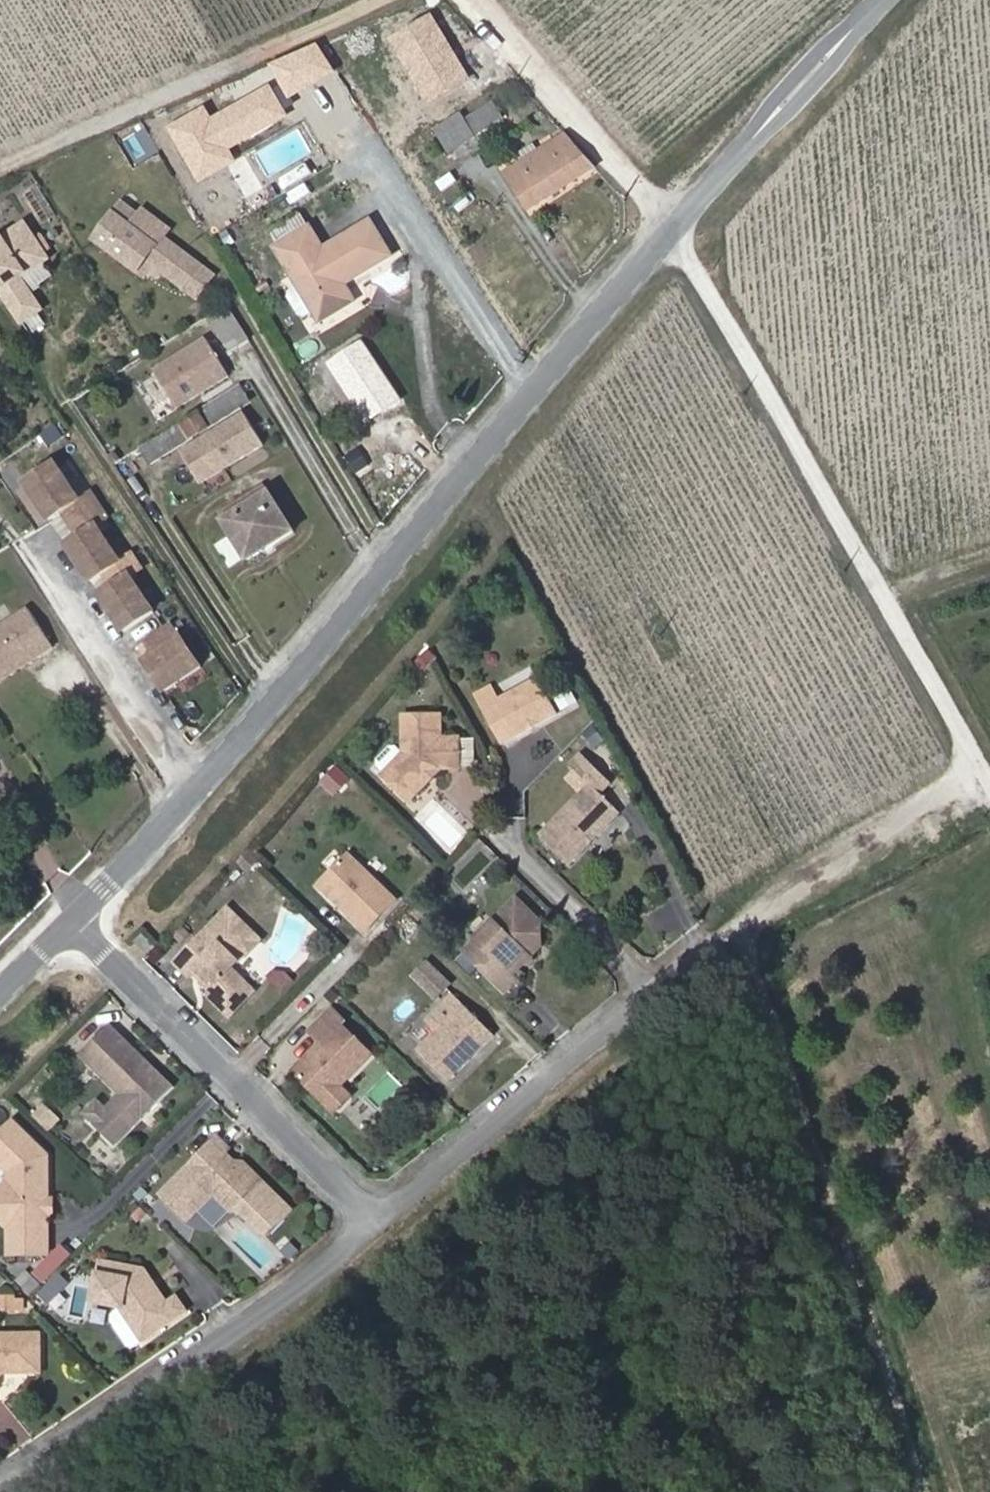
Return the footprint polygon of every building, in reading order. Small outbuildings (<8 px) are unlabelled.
[(468,118),(478,135),(505,118),(495,101),(468,118)] [(453,120),(448,112),(432,122),(437,130),(453,120)] [(475,137),(462,115),(453,120),(437,130),(451,152),(475,137)] [(595,167),(566,135),(539,152),(522,163),(507,172),(531,209),(595,167)] [(534,144),(517,155),(522,163),(539,152),(534,144)] [(264,187),(246,155),(228,166),(247,197),(264,187)] [(129,231),(112,219),(93,245),(137,276),(146,264),(183,290),(199,268),(162,241),(168,233),(141,214),(129,231)] [(271,232),(279,246),(302,232),(310,227),(302,214),(271,232)] [(279,246),(277,247),(321,321),(355,301),(345,284),(393,255),(371,221),(325,249),(311,227),(310,227),(302,232),(279,246)] [(25,226),(0,242),(0,291),(20,323),(39,312),(19,279),(48,261),(25,226)] [(199,268),(183,290),(199,301),(215,279),(199,268)] [(231,306),(209,317),(226,351),(248,340),(231,306)] [(149,362),(171,405),(228,377),(206,334),(149,362)] [(206,407),(242,384),(237,377),(201,400),(206,407)] [(141,448),(151,466),(192,440),(193,441),(213,429),(212,427),(253,401),(242,384),(206,407),(141,448)] [(109,636),(151,614),(132,577),(142,572),(132,554),(115,563),(94,522),(104,517),(92,492),(74,501),(53,460),(13,480),(37,528),(50,522),(109,636)] [(225,521),(270,492),(266,484),(220,513),(225,521)] [(292,527),(270,492),(225,521),(249,560),(265,550),(262,545),(292,527)] [(295,531),(292,527),(262,545),(265,550),(295,531)] [(227,535),(214,541),(225,565),(238,560),(227,535)] [(0,622),(0,680),(53,648),(27,606),(0,622)] [(158,697),(200,667),(168,622),(126,652),(158,697)] [(427,655),(417,665),(425,671),(433,660),(427,655)] [(558,708),(575,702),(568,682),(551,687),(558,708)] [(560,721),(541,687),(486,717),(505,751),(560,721)] [(442,716),(405,718),(407,754),(385,776),(412,802),(444,769),(463,769),(462,739),(443,739),(442,716)] [(478,738),(462,739),(463,769),(479,768),(478,738)] [(594,792),(544,842),(573,871),(623,819),(604,801),(612,792),(612,787),(587,761),(575,773),(594,792)] [(331,794),(349,777),(334,762),(316,779),(331,794)] [(248,855),(240,863),(246,869),(254,861),(248,855)] [(349,857),(320,887),(366,934),(397,903),(349,857)] [(517,902),(467,954),(505,992),(518,979),(514,976),(541,949),(541,925),(517,902)] [(229,912),(180,961),(194,976),(199,971),(206,979),(203,982),(211,989),(211,999),(230,1017),(254,994),(231,971),(260,942),(229,912)] [(144,935),(136,943),(149,956),(157,949),(144,935)] [(194,976),(180,961),(176,965),(190,979),(194,976)] [(411,983),(432,1004),(446,990),(424,969),(411,983)] [(464,1008),(419,1054),(448,1084),(494,1037),(464,1008)] [(321,1045),(293,1074),(324,1104),(371,1056),(341,1027),(344,1023),(332,1011),(310,1034),(321,1045)] [(174,1089),(111,1026),(80,1057),(143,1120),(174,1089)] [(43,1100),(29,1112),(46,1131),(59,1119),(43,1100)] [(0,1137),(0,1159),(12,1171),(11,1253),(49,1254),(50,1155),(16,1121),(0,1137)] [(229,1151),(217,1139),(161,1197),(187,1223),(214,1196),(232,1214),(236,1209),(266,1238),(292,1212),(261,1182),(257,1186),(225,1155),(229,1151)] [(101,1263),(92,1304),(119,1309),(121,1312),(142,1343),(186,1313),(177,1299),(167,1306),(144,1271),(101,1263)] [(28,1270),(18,1280),(30,1294),(41,1285),(28,1270)] [(46,1306),(69,1283),(56,1270),(33,1292),(46,1306)] [(16,1308),(1,1308),(0,1323),(15,1323),(16,1308)] [(121,1312),(110,1320),(131,1351),(142,1343),(121,1312)] [(11,1374),(33,1374),(40,1366),(41,1335),(0,1335),(0,1385),(11,1374)]
